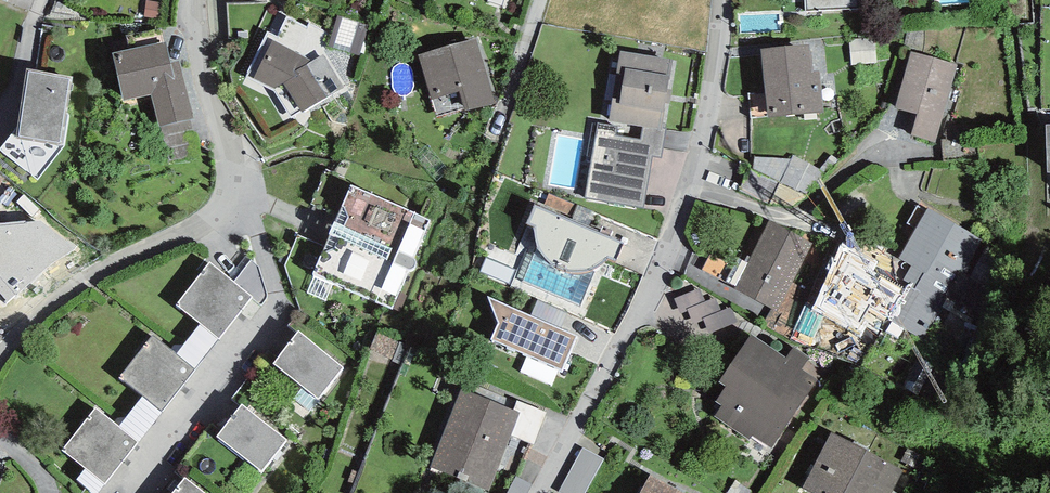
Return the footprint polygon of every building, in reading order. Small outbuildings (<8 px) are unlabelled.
[(806,12),(859,9),(859,0),(805,0),(806,12)] [(369,24),(338,15),(329,46),(360,55),(369,24)] [(345,86),(323,55),(313,60),(265,36),(247,76),(274,91),(292,117),(301,110),(302,112),(345,86)] [(476,39),(418,56),(437,116),(465,108),(465,111),(495,103),(476,39)] [(159,127),(194,119),(179,61),(171,63),(166,42),(113,53),(123,101),(151,95),(159,127)] [(761,49),(768,118),(823,112),(819,71),(812,72),(809,44),(761,49)] [(674,60),(620,51),(608,124),(598,122),(585,198),(644,208),(653,156),(662,158),(667,128),(662,127),(674,60)] [(957,64),(911,52),(895,108),(917,114),(912,134),(936,143),(957,64)] [(70,77),(29,71),(19,136),(60,142),(70,77)] [(430,220),(350,185),(313,275),(392,308),(430,220)] [(623,244),(534,204),(526,223),(533,227),(534,234),(536,241),(538,248),(542,253),(546,259),(553,265),(559,270),(566,272),(574,273),(581,273),(590,271),(602,264),(608,259),(616,262),(623,244)] [(987,245),(929,208),(899,258),(912,266),(904,279),(911,283),(892,319),(921,338),(949,296),(956,300),(987,245)] [(7,300),(5,301),(6,303),(50,265),(75,249),(40,220),(26,223),(25,220),(0,223),(0,293),(7,300)] [(812,244),(769,220),(735,289),(772,308),(778,312),(792,283),(812,244)] [(877,263),(840,245),(813,308),(860,335),(866,326),(876,331),(901,288),(874,273),(877,263)] [(252,296),(210,262),(176,305),(200,325),(217,339),(252,296)] [(810,292),(792,283),(778,312),(772,308),(763,324),(789,339),(810,292)] [(687,309),(705,302),(700,289),(674,299),(680,315),(688,311),(687,309)] [(578,336),(487,296),(498,323),(491,339),(562,370),(578,336)] [(721,311),(716,298),(705,302),(687,309),(688,311),(694,324),(703,320),(703,319),(721,311)] [(721,311),(703,319),(703,320),(709,334),(737,322),(730,307),(721,311)] [(176,356),(193,369),(217,339),(200,325),(176,356)] [(343,367),(298,331),(273,364),(318,399),(343,367)] [(786,358),(751,335),(719,381),(725,386),(715,401),(722,405),(714,416),(749,440),(753,436),(771,448),(818,380),(800,369),(809,357),(794,347),(786,358)] [(176,356),(152,336),(120,377),(143,396),(161,411),(193,369),(176,356)] [(521,412),(463,388),(430,467),(488,490),(521,412)] [(119,428),(137,442),(161,411),(143,396),(119,428)] [(287,439),(242,404),(216,436),(262,471),(287,439)] [(119,428),(96,408),(61,450),(85,469),(105,484),(137,442),(119,428)] [(803,488),(812,492),(890,492),(903,471),(831,433),(803,488)] [(584,447),(559,491),(563,492),(584,492),(603,458),(584,447)] [(105,484),(85,469),(77,479),(93,492),(99,492),(105,484)] [(641,492),(684,492),(651,475),(641,492)] [(517,476),(507,492),(528,492),(532,485),(517,476)] [(185,478),(173,492),(205,492),(185,478)]
